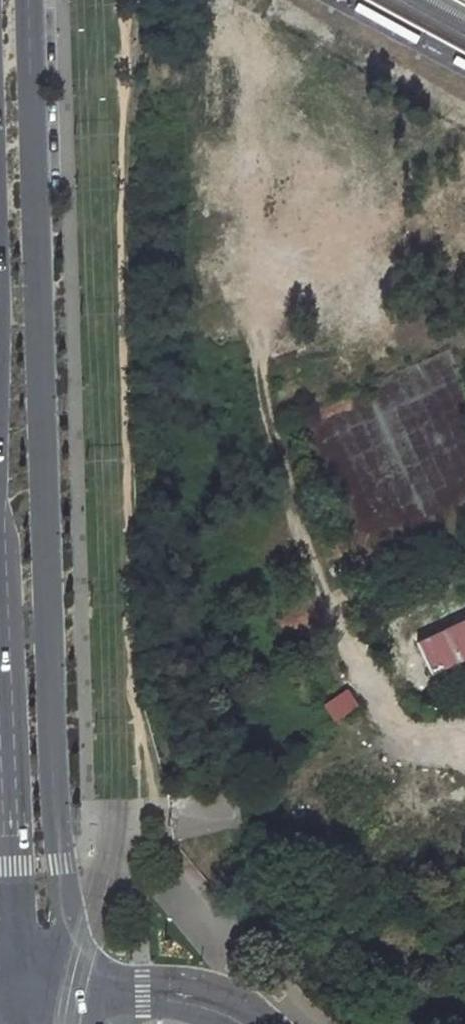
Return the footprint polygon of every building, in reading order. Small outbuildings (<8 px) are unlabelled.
[(420,36),(360,2),(357,8),(356,10),(415,45),(420,36)] [(458,55),(454,62),(453,63),(464,70),(464,60),(458,55)] [(464,660),(464,615),(458,619),(459,623),(437,633),(436,629),(428,631),(430,636),(424,638),(439,672),(464,660)] [(336,696),(341,705),(353,697),(347,689),(336,696)] [(333,722),(358,705),(353,697),(341,705),(336,696),(323,704),(333,722)]
